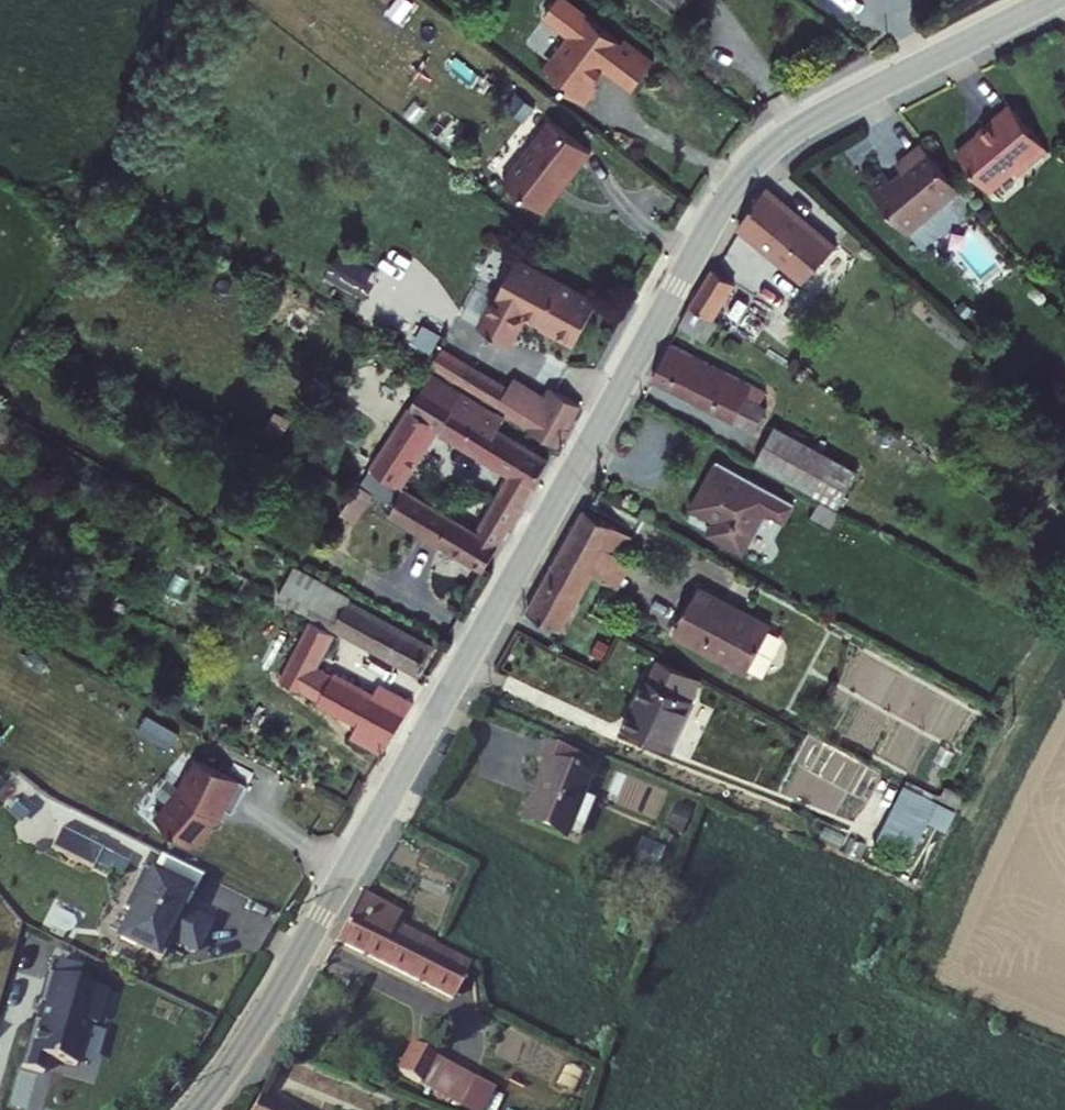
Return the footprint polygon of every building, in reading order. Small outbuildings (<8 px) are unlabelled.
[(673,25),(694,0),(640,0),(673,25)] [(604,53),(542,7),(537,13),(533,10),(527,18),(531,21),(527,27),(551,46),(554,52),(534,78),(535,84),(549,95),(546,99),(567,115),(579,99),(578,93),(588,80),(616,101),(637,73),(606,50),(604,53)] [(1016,172),(1046,148),(1008,100),(976,127),(974,133),(955,149),(985,187),(1011,166),(1016,172)] [(499,202),(534,228),(581,167),(546,140),(499,202)] [(955,184),(921,142),(897,162),(903,171),(892,180),(885,172),(868,185),(908,234),(926,216),(924,213),(934,204),(939,204),(947,197),(950,188),(955,184)] [(761,192),(742,226),(805,281),(834,247),(761,192)] [(719,270),(696,311),(719,326),(743,284),(719,270)] [(583,318),(504,272),(465,338),(494,354),(510,326),(561,356),(583,318)] [(696,311),(684,333),(713,349),(723,329),(719,326),(696,311)] [(676,348),(657,382),(738,425),(741,418),(752,425),(761,407),(751,401),(757,391),(676,348)] [(441,389),(491,419),(500,402),(450,373),(441,389)] [(497,478),(483,501),(505,514),(534,466),(482,436),(488,424),(412,379),(354,478),(384,495),(421,434),(497,478)] [(531,412),(503,397),(500,402),(491,419),(488,424),(516,439),(531,412)] [(560,418),(535,404),(531,412),(516,439),(540,453),(560,418)] [(760,426),(745,456),(819,497),(835,466),(760,426)] [(785,525),(795,505),(717,464),(707,483),(712,486),(706,496),(702,493),(691,512),(716,525),(708,540),(742,558),(765,514),(785,525)] [(392,500),(384,495),(354,478),(339,505),(360,518),(365,521),(370,511),(383,518),(392,500)] [(461,540),(392,500),(383,518),(379,524),(412,544),(428,553),(469,577),(505,514),(483,501),(461,540)] [(360,518),(339,505),(325,527),(343,540),(360,518)] [(591,514),(564,563),(598,581),(611,556),(627,564),(640,539),(591,514)] [(428,553),(412,544),(412,549),(423,556),(428,553)] [(564,563),(550,589),(584,607),(598,581),(564,563)] [(413,656),(278,585),(265,607),(401,682),(413,656)] [(550,589),(533,621),(567,639),(584,607),(550,589)] [(702,593),(680,635),(754,674),(776,633),(702,593)] [(323,646),(298,633),(265,690),(345,733),(338,746),(367,762),(397,710),(375,698),(365,717),(304,681),(323,646)] [(627,683),(603,732),(650,755),(676,705),(669,701),(679,681),(643,662),(631,686),(627,683)] [(549,770),(524,832),(568,849),(571,841),(585,849),(603,808),(587,801),(594,785),(587,783),(594,764),(546,746),(538,767),(549,770)] [(239,801),(190,775),(181,791),(177,791),(167,810),(144,837),(165,854),(168,851),(181,863),(188,862),(202,845),(200,844),(206,837),(208,838),(210,836),(216,825),(223,829),(239,801)] [(175,910),(131,887),(112,926),(120,930),(106,955),(149,978),(159,959),(184,971),(199,942),(167,926),(175,910)] [(370,898),(342,946),(459,1003),(476,965),(405,930),(390,923),(391,908),(370,898)] [(411,918),(391,908),(390,923),(405,930),(411,918)] [(90,1006),(33,990),(24,1019),(27,1019),(21,1039),(19,1038),(6,1083),(28,1089),(32,1074),(61,1082),(73,1039),(80,1041),(90,1006)] [(413,1049),(395,1082),(425,1098),(428,1093),(461,1109),(470,1109),(483,1087),(413,1049)]
